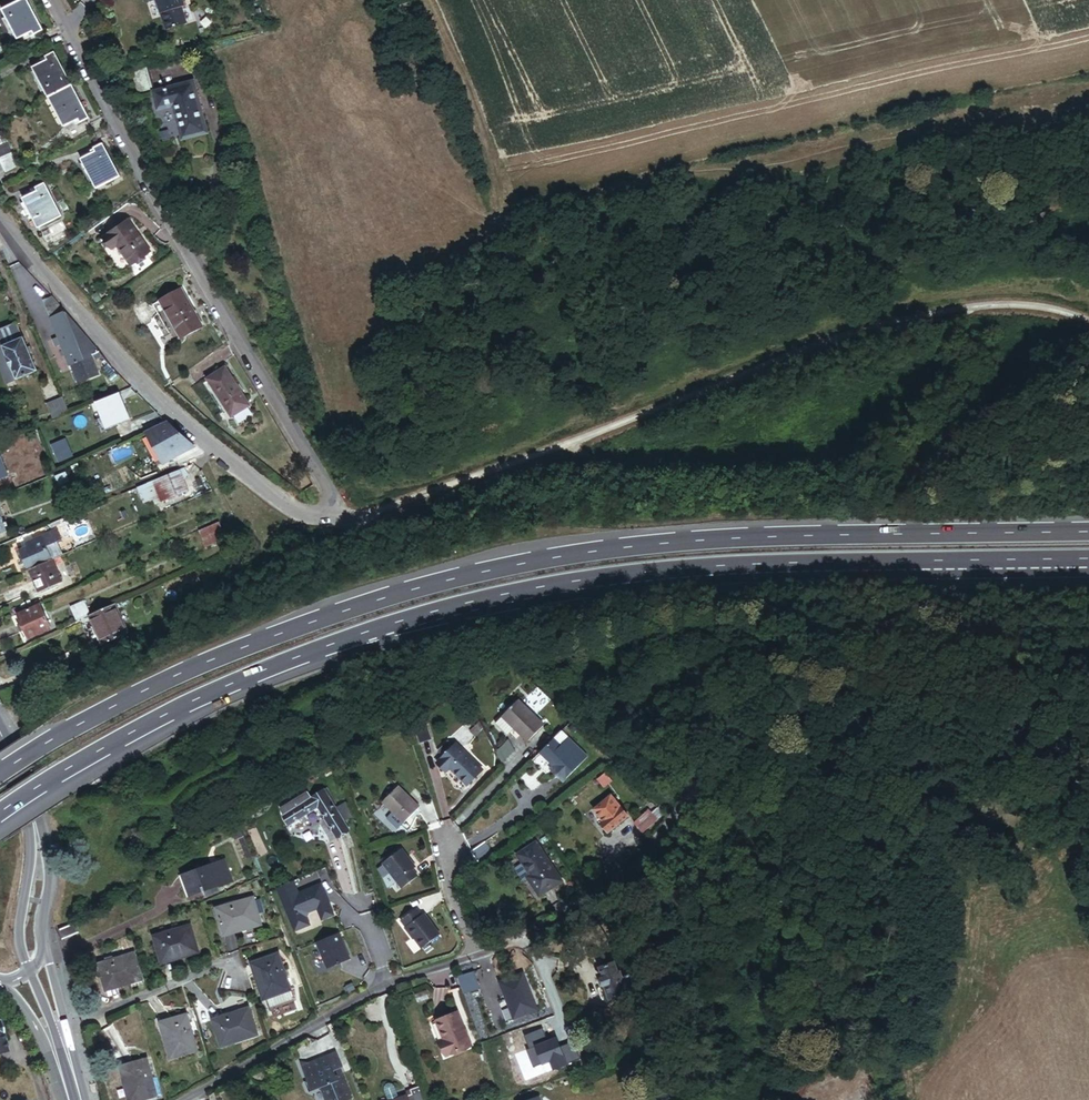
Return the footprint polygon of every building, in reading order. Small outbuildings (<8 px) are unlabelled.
[(3,7),(18,37),(31,31),(32,34),(44,28),(29,0),(16,0),(3,7)] [(151,2),(148,2),(144,2),(140,5),(139,8),(140,12),(141,15),(145,15),(153,15),(157,46),(174,43),(171,26),(180,25),(176,0),(150,0),(151,2)] [(251,24),(244,25),(246,35),(253,33),(251,24)] [(55,49),(44,55),(46,58),(33,65),(64,125),(77,118),(79,122),(90,116),(55,49)] [(186,97),(146,103),(149,120),(163,118),(169,152),(195,148),(186,97)] [(3,172),(17,166),(0,129),(0,166),(3,172)] [(95,153),(83,159),(98,187),(121,174),(105,142),(93,149),(95,153)] [(40,185),(27,191),(29,195),(18,200),(32,230),(56,219),(40,185)] [(125,216),(101,234),(107,243),(111,240),(127,262),(148,247),(125,216)] [(177,283),(148,298),(155,312),(162,308),(175,331),(197,320),(177,283)] [(69,365),(71,364),(79,382),(98,374),(90,356),(97,353),(52,298),(42,302),(58,339),(61,346),(69,365)] [(0,328),(0,341),(15,378),(35,370),(15,322),(0,328)] [(61,346),(58,339),(53,341),(56,348),(61,346)] [(222,365),(204,377),(227,413),(245,401),(222,365)] [(117,393),(94,402),(104,428),(127,419),(117,393)] [(67,412),(61,397),(45,404),(52,419),(67,412)] [(153,426),(143,433),(161,463),(181,451),(188,457),(195,449),(193,448),(183,440),(177,435),(170,429),(162,422),(153,426)] [(39,424),(32,427),(35,433),(42,430),(39,424)] [(186,468),(178,471),(182,481),(188,475),(186,468)] [(178,471),(135,488),(142,504),(152,500),(154,505),(187,492),(182,481),(178,471)] [(216,525),(196,534),(203,548),(222,540),(216,525)] [(56,531),(40,538),(50,561),(52,560),(61,556),(56,545),(61,543),(56,531)] [(20,551),(28,570),(50,561),(40,538),(24,545),(25,549),(20,551)] [(258,572),(252,559),(244,563),(250,575),(258,572)] [(50,561),(28,570),(37,593),(61,583),(52,560),(50,561)] [(71,610),(76,621),(89,615),(85,604),(71,610)] [(113,605),(89,615),(94,625),(82,630),(87,640),(98,635),(103,645),(126,635),(113,605)] [(39,606),(17,616),(20,623),(17,624),(21,633),(24,632),(27,640),(50,630),(39,606)] [(2,691),(0,692),(0,699),(1,703),(12,701),(10,690),(2,691)] [(544,695),(538,701),(546,709),(552,703),(544,695)] [(517,699),(492,724),(504,736),(509,731),(523,744),(542,725),(517,699)] [(425,723),(414,727),(418,739),(429,736),(425,723)] [(560,731),(539,753),(552,766),(548,770),(561,783),(587,757),(560,731)] [(483,771),(456,744),(441,760),(450,770),(467,787),(483,771)] [(449,750),(445,746),(439,753),(443,757),(449,750)] [(500,749),(496,751),(502,763),(506,761),(500,749)] [(441,760),(436,765),(446,774),(450,770),(441,760)] [(605,775),(598,781),(604,788),(611,782),(605,775)] [(398,787),(382,802),(404,824),(420,808),(398,787)] [(282,816),(289,827),(317,809),(336,839),(350,830),(324,788),(310,797),(305,789),(278,806),(284,815),(282,816)] [(998,797),(991,794),(986,809),(992,811),(998,797)] [(628,816),(611,796),(595,810),(604,821),(601,824),(608,833),(628,816)] [(646,809),(630,822),(641,834),(665,814),(659,807),(650,815),(646,809)] [(236,825),(227,830),(229,835),(238,829),(236,825)] [(966,827),(963,834),(977,840),(980,833),(966,827)] [(246,848),(238,829),(229,835),(228,836),(230,839),(232,837),(234,841),(237,839),(242,849),(246,848)] [(230,839),(228,836),(210,847),(211,850),(230,839)] [(562,882),(535,842),(516,854),(529,874),(525,876),(539,897),(562,882)] [(396,852),(377,866),(395,891),(412,880),(407,873),(410,871),(396,852)] [(181,876),(189,898),(194,896),(194,897),(202,894),(203,898),(217,893),(216,888),(230,883),(223,862),(181,876)] [(298,890),(293,878),(276,886),(294,930),(311,924),(307,915),(309,911),(317,908),(321,919),(335,914),(321,881),(298,890)] [(248,898),(213,907),(220,934),(233,930),(232,928),(255,921),(248,898)] [(412,909),(397,921),(419,949),(420,948),(425,944),(437,935),(420,914),(417,916),(412,909)] [(79,931),(75,922),(57,928),(61,938),(79,931)] [(190,925),(154,934),(161,961),(174,958),(174,955),(196,949),(190,925)] [(351,958),(339,931),(316,941),(328,968),(351,958)] [(430,950),(425,944),(420,948),(424,954),(430,950)] [(131,951),(95,961),(102,988),(116,984),(115,982),(137,976),(131,951)] [(279,951),(249,961),(262,1000),(267,998),(270,1006),(293,998),(290,991),(292,990),(279,951)] [(631,976),(624,978),(622,973),(620,967),(617,968),(615,963),(600,968),(604,978),(602,979),(604,986),(606,985),(611,999),(624,994),(625,993),(635,989),(631,976)] [(474,972),(457,977),(461,988),(463,988),(465,994),(479,990),(474,972)] [(756,1013),(767,1015),(771,997),(759,995),(756,1013)] [(248,1012),(211,1022),(219,1049),(233,1045),(233,1042),(254,1036),(248,1012)] [(454,1013),(432,1021),(440,1041),(436,1042),(442,1057),(467,1048),(454,1013)] [(185,1018),(158,1026),(162,1038),(165,1037),(171,1061),(195,1055),(185,1018)] [(335,1051),(328,1053),(334,1070),(341,1067),(335,1051)] [(328,1053),(301,1064),(306,1079),(305,1082),(307,1088),(311,1090),(319,1087),(324,1099),(348,1099),(351,1099),(341,1072),(335,1074),(333,1070),(334,1070),(328,1053)] [(116,1068),(119,1082),(122,1081),(127,1099),(142,1099),(152,1097),(143,1061),(116,1068)] [(398,1099),(394,1087),(392,1085),(389,1084),(387,1085),(385,1087),(385,1090),(388,1099),(394,1099),(398,1099)] [(394,1099),(425,1099),(420,1087),(410,1090),(410,1091),(411,1094),(407,1096),(398,1099),(394,1099)]
